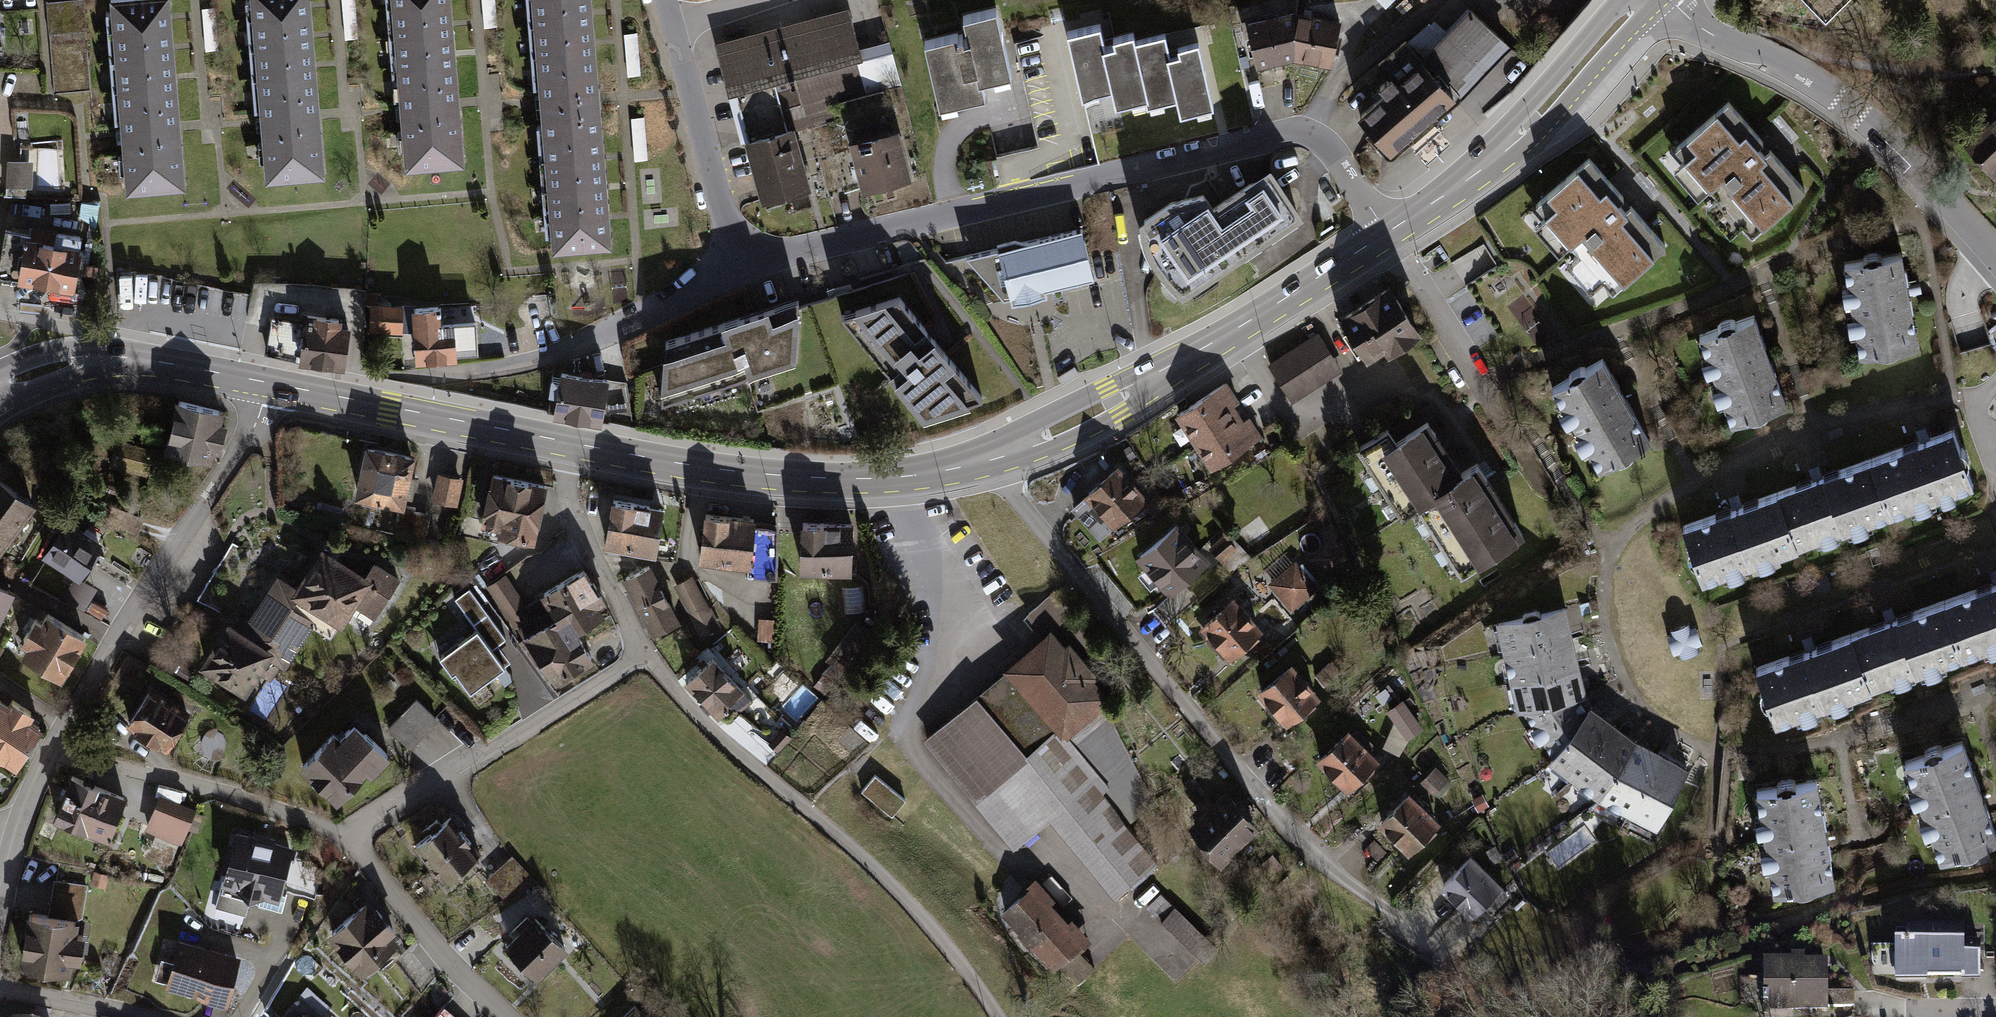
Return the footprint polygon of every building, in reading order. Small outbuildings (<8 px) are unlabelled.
[(45,3),(53,95),(83,93),(76,0),(62,1),(45,3)] [(128,186),(185,180),(166,0),(109,0),(128,186)] [(265,178),(322,173),(308,0),(251,0),(265,178)] [(408,167),(465,162),(451,0),(394,0),(408,167)] [(554,256),(612,251),(589,0),(532,0),(554,256)] [(1822,17),(1840,0),(1805,0),(1822,17)] [(962,33),(921,42),(936,106),(981,96),(977,78),(1009,71),(995,5),(958,14),(962,33)] [(1369,93),(1344,117),(1380,154),(1391,153),(1503,47),(1461,5),(1417,53),(1401,38),(1365,69),(1371,76),(1362,85),(1369,93)] [(1287,33),(1293,10),(1263,15),(1239,21),(1250,68),(1289,59),(1287,33)] [(1338,20),(1293,10),(1287,33),(1289,59),(1330,64),(1338,20)] [(851,52),(840,12),(716,46),(741,137),(787,124),(866,103),(862,90),(892,82),(882,44),(851,52)] [(1095,26),(1067,32),(1081,93),(1109,87),(1113,105),(1148,97),(1134,41),(1132,30),(1108,36),(1110,44),(1100,46),(1095,26)] [(1162,35),(1134,41),(1148,97),(1149,104),(1175,98),(1178,112),(1209,105),(1195,43),(1178,47),(1180,54),(1167,57),(1162,35)] [(639,37),(629,36),(627,65),(637,65),(639,37)] [(1806,185),(1729,98),(1676,144),(1754,231),(1806,185)] [(1995,113),(1963,140),(1992,174),(1995,170),(1995,113)] [(787,124),(741,137),(758,199),(805,186),(787,124)] [(895,132),(846,147),(861,192),(910,180),(895,132)] [(1665,244),(1587,156),(1535,202),(1612,289),(1665,244)] [(30,161),(4,161),(3,185),(29,186),(30,161)] [(1166,200),(1137,220),(1142,243),(1151,264),(1180,298),(1304,216),(1269,166),(1213,204),(1205,193),(1166,200)] [(1082,231),(995,250),(963,258),(1007,304),(1024,300),(1067,293),(1093,287),(1082,231)] [(46,240),(45,245),(13,240),(6,283),(66,292),(74,244),(46,240)] [(1904,259),(1849,267),(1853,292),(1845,293),(1848,310),(1854,309),(1857,324),(1849,325),(1852,342),(1860,341),(1863,363),(1919,354),(1909,289),(1904,259)] [(1383,283),(1329,316),(1359,364),(1385,348),(1389,354),(1417,336),(1383,283)] [(751,312),(660,338),(655,404),(794,365),(802,298),(751,312)] [(895,300),(840,315),(921,422),(978,399),(930,341),(895,300)] [(439,308),(409,310),(413,365),(456,362),(455,355),(478,354),(476,324),(440,326),(439,308)] [(265,353),(336,366),(343,323),(304,316),(303,323),(271,318),(265,353)] [(1756,318),(1700,338),(1711,366),(1704,368),(1708,379),(1716,376),(1723,397),(1712,401),(1717,416),(1724,413),(1732,433),(1790,412),(1774,367),(1756,318)] [(396,321),(366,321),(367,343),(396,343),(396,321)] [(1314,335),(1268,362),(1291,401),(1337,374),(1314,335)] [(1602,361),(1549,391),(1563,415),(1556,419),(1567,438),(1574,435),(1579,443),(1571,447),(1583,469),(1593,463),(1601,477),(1651,449),(1625,403),(1602,361)] [(624,383),(555,371),(548,415),(603,424),(604,419),(629,423),(624,383)] [(1237,402),(1223,380),(1169,414),(1187,442),(1234,412),(1230,406),(1237,402)] [(223,413),(174,401),(161,455),(209,467),(223,413)] [(1234,412),(1187,442),(1205,471),(1259,437),(1246,418),(1241,422),(1234,412)] [(1447,467),(1418,420),(1388,438),(1382,430),(1356,447),(1398,513),(1413,504),(1456,572),(1516,534),(1466,455),(1447,467)] [(1920,435),(1869,454),(1892,517),(1974,488),(1951,424),(1920,435)] [(409,460),(358,450),(349,499),(400,510),(409,460)] [(1799,551),(1892,517),(1869,454),(1814,473),(1776,487),(1799,551)] [(1143,500),(1113,465),(1081,492),(1110,527),(1143,500)] [(467,481),(436,475),(431,499),(462,505),(467,481)] [(546,489),(491,477),(482,522),(500,526),(497,539),(534,547),(546,489)] [(0,486),(0,552),(31,508),(0,486)] [(1704,585),(1799,551),(1776,487),(1733,502),(1681,521),(1704,585)] [(656,506),(606,500),(600,549),(649,556),(656,506)] [(424,514),(400,510),(396,532),(420,537),(424,514)] [(849,525),(795,524),(795,512),(773,511),(773,528),(794,529),(794,571),(848,571),(849,525)] [(752,521),(699,514),(693,563),(742,569),(741,576),(771,578),(771,574),(773,530),(751,529),(752,521)] [(99,543),(61,518),(37,554),(75,579),(83,567),(99,543)] [(1199,565),(1172,533),(1142,560),(1169,591),(1174,587),(1199,565)] [(1232,551),(1220,536),(1206,548),(1219,563),(1232,551)] [(228,540),(195,599),(229,618),(262,559),(228,540)] [(319,550),(296,587),(301,590),(288,613),(307,625),(333,640),(352,609),(372,621),(398,577),(370,561),(361,575),(319,550)] [(1316,588),(1296,563),(1269,584),(1288,610),(1316,588)] [(644,565),(617,579),(648,639),(676,625),(644,565)] [(602,605),(582,570),(538,596),(553,620),(565,641),(576,634),(603,619),(597,608),(602,605)] [(225,623),(198,668),(243,694),(264,659),(280,669),(307,625),(288,613),(301,590),(296,587),(274,573),(239,632),(225,623)] [(484,585),(520,640),(539,628),(504,573),(484,585)] [(715,627),(687,575),(668,586),(696,638),(715,627)] [(1942,600),(1963,656),(1995,643),(1995,580),(1992,581),(1942,600)] [(476,632),(438,659),(450,677),(456,673),(468,690),(500,669),(487,650),(502,639),(467,588),(452,598),(476,632)] [(1195,603),(1188,594),(1166,611),(1174,620),(1195,603)] [(1030,617),(1048,638),(924,742),(1011,845),(1045,817),(1113,898),(1156,862),(1126,826),(1148,808),(1092,676),(1105,665),(1050,600),(1030,617)] [(1873,689),(1963,656),(1942,600),(1886,620),(1852,633),(1873,689)] [(1195,603),(1174,620),(1182,630),(1203,612),(1195,603)] [(1258,634),(1232,603),(1200,629),(1223,656),(1227,661),(1258,634)] [(1502,652),(1573,634),(1566,604),(1494,622),(1502,652)] [(82,640),(33,612),(9,652),(58,681),(82,640)] [(1693,617),(1667,625),(1676,653),(1702,645),(1693,617)] [(593,663),(576,634),(565,641),(553,620),(539,628),(520,640),(551,686),(593,663)] [(850,627),(823,659),(840,674),(867,642),(850,627)] [(1775,724),(1873,689),(1852,633),(1805,650),(1754,668),(1763,692),(1775,724)] [(1573,634),(1502,652),(1509,682),(1581,665),(1573,634)] [(750,703),(709,660),(713,656),(705,647),(696,656),(704,665),(683,685),(714,718),(724,708),(733,718),(750,703)] [(1581,665),(1509,682),(1517,712),(1588,695),(1581,665)] [(1315,698),(1287,667),(1256,694),(1284,725),(1315,698)] [(820,674),(810,687),(822,695),(831,683),(820,674)] [(196,708),(153,683),(129,724),(171,749),(196,708)] [(1588,695),(1517,712),(1546,760),(1591,703),(1588,695)] [(434,722),(411,701),(385,729),(407,750),(434,722)] [(1573,780),(1613,720),(1591,703),(1546,760),(1573,780)] [(1400,704),(1387,712),(1403,736),(1416,728),(1400,704)] [(0,705),(0,762),(12,770),(38,730),(0,705)] [(1613,720),(1573,780),(1598,797),(1636,737),(1613,720)] [(387,759),(351,721),(302,768),(339,806),(387,759)] [(1374,751),(1352,729),(1317,765),(1341,789),(1346,794),(1385,755),(1377,748),(1374,751)] [(764,744),(775,753),(787,739),(776,730),(764,744)] [(1628,815),(1663,751),(1636,737),(1598,797),(1628,815)] [(1909,770),(1917,791),(1910,794),(1916,812),(1923,810),(1927,824),(1919,827),(1927,847),(1935,844),(1943,867),(1995,849),(1995,839),(1982,801),(1964,750),(1909,770)] [(1663,751),(1628,815),(1656,831),(1689,766),(1663,751)] [(1444,781),(1432,769),(1419,782),(1431,794),(1444,781)] [(872,776),(860,792),(890,816),(902,801),(872,776)] [(124,798),(73,777),(57,814),(108,836),(124,798)] [(1827,842),(1817,782),(1756,791),(1761,821),(1754,822),(1756,838),(1765,837),(1767,852),(1759,853),(1762,870),(1770,869),(1775,897),(1834,888),(1827,842)] [(1219,864),(1257,830),(1220,790),(1183,824),(1219,864)] [(1437,825),(1407,795),(1376,826),(1406,856),(1437,825)] [(201,816),(155,796),(141,827),(177,843),(184,829),(193,833),(201,816)] [(478,860),(446,819),(410,846),(442,888),(478,860)] [(290,849),(233,834),(219,887),(276,902),(290,849)] [(1491,845),(1482,849),(1488,862),(1497,858),(1491,845)] [(1279,866),(1269,854),(1258,863),(1268,875),(1279,866)] [(536,887),(507,856),(482,880),(504,903),(536,887)] [(1496,888),(1466,858),(1435,889),(1462,915),(1474,903),(1478,907),(1496,888)] [(49,917),(28,914),(20,962),(68,970),(70,958),(75,958),(79,939),(71,938),(75,920),(81,916),(86,885),(55,880),(49,917)] [(1030,889),(1001,914),(1051,971),(1060,963),(1074,980),(1088,968),(1075,952),(1087,942),(1068,920),(1062,925),(1030,889)] [(1212,946),(1157,892),(1142,907),(1198,960),(1212,946)] [(401,949),(363,903),(325,934),(363,980),(401,949)] [(563,954),(526,917),(496,947),(533,983),(563,954)] [(1906,938),(1893,938),(1894,981),(1928,980),(1928,972),(1957,971),(1957,978),(1980,978),(1979,939),(1960,939),(1960,925),(1906,925),(1906,938)] [(236,958),(176,941),(164,986),(224,1002),(236,958)] [(1759,960),(1759,1011),(1853,1010),(1853,994),(1824,994),(1824,960),(1759,960)] [(630,1005),(617,1016),(642,1016),(630,1005)] [(303,1008),(296,1016),(313,1016),(303,1008)]
